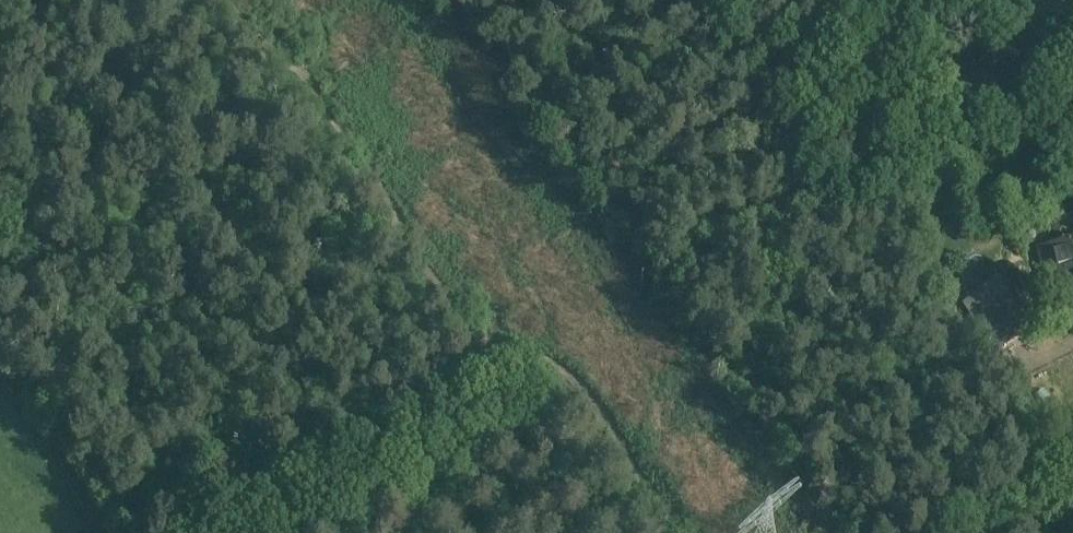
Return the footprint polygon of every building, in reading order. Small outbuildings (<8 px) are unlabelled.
[(1059,276),(1072,273),(1072,242),(1039,249),(1044,271),(1058,269),(1059,276)] [(969,288),(957,269),(944,277),(956,296),(969,288)] [(1032,330),(1005,278),(967,297),(994,349),(1032,330)]
